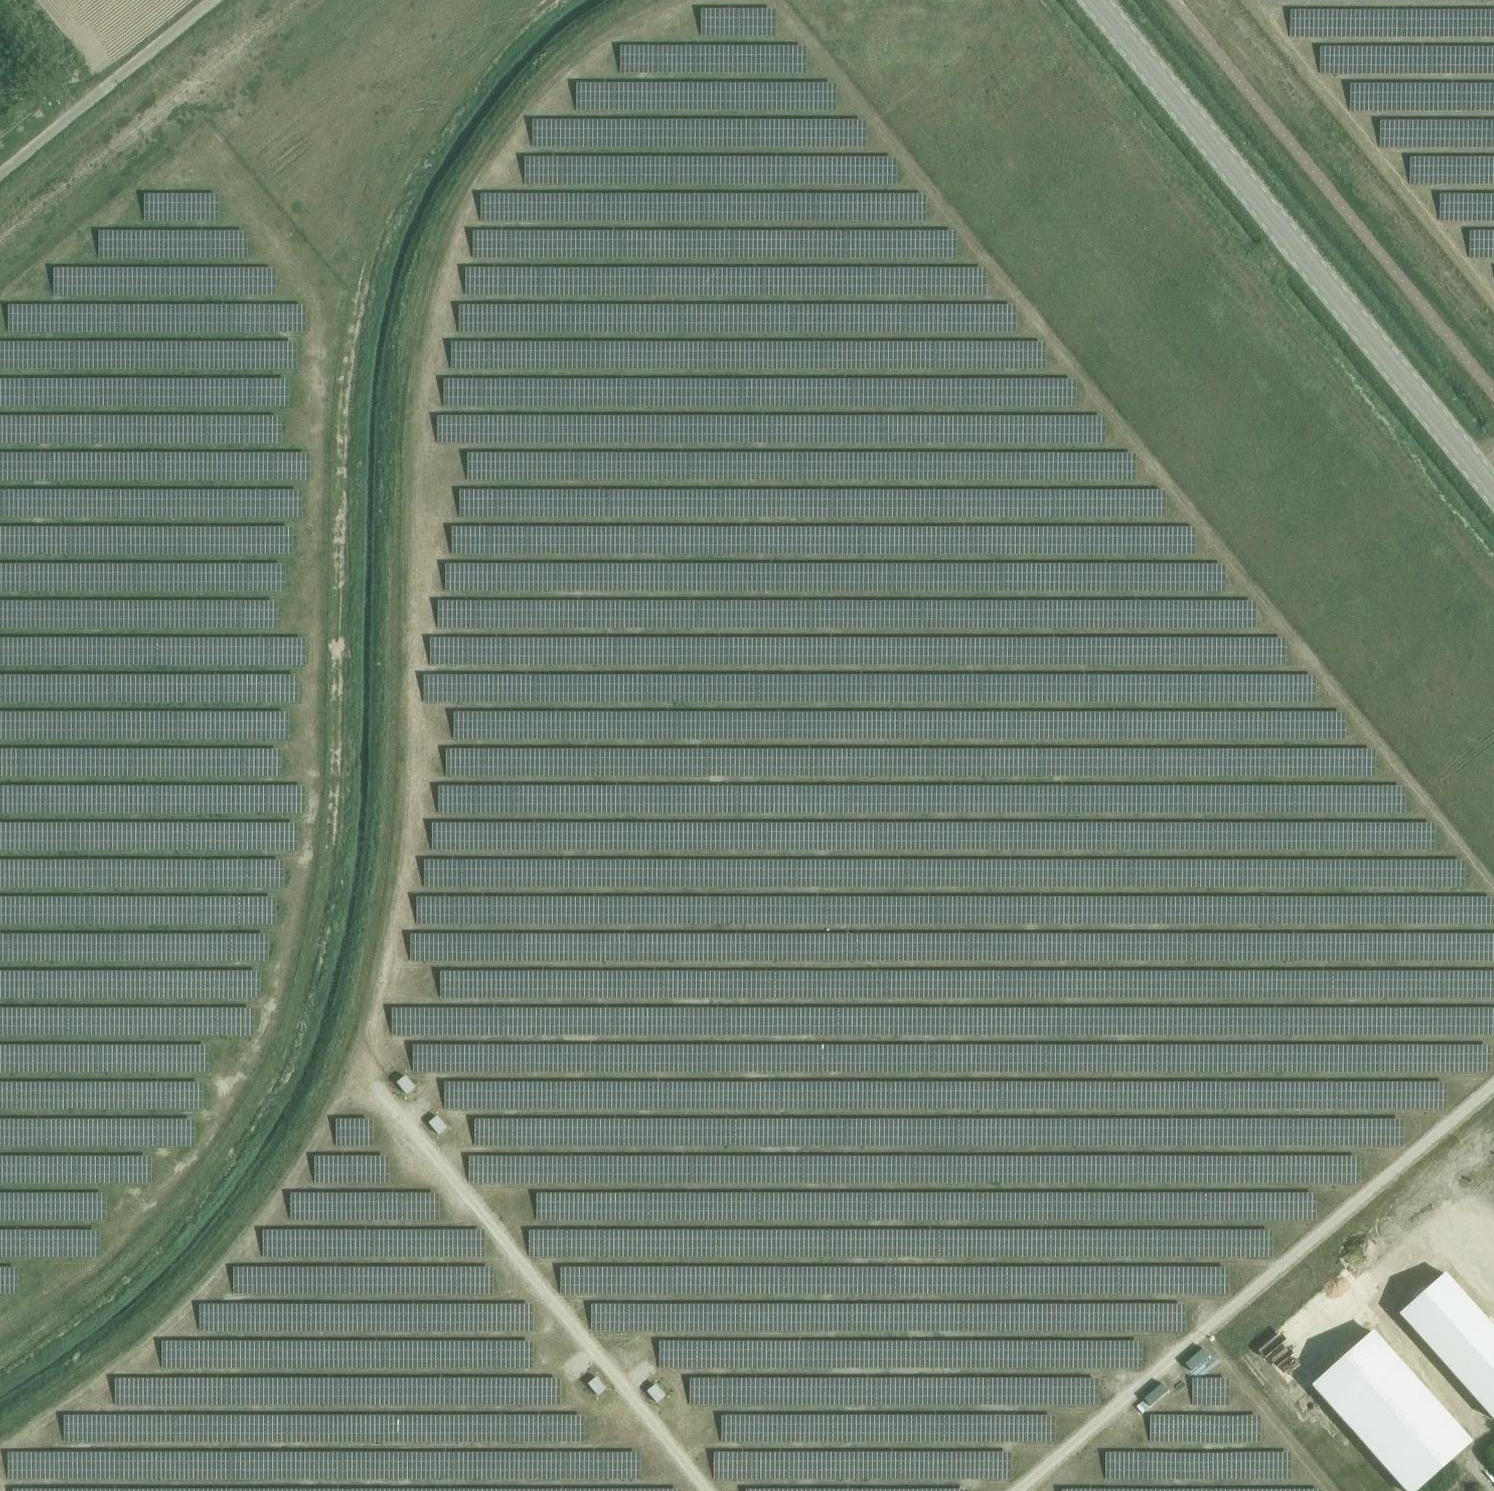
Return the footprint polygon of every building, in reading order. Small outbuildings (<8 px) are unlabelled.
[(1399,1314),(1493,1420),(1493,1328),(1445,1274),(1399,1314)] [(1375,1334),(1314,1388),(1405,1490),(1412,1490),(1470,1440),(1375,1334)]
